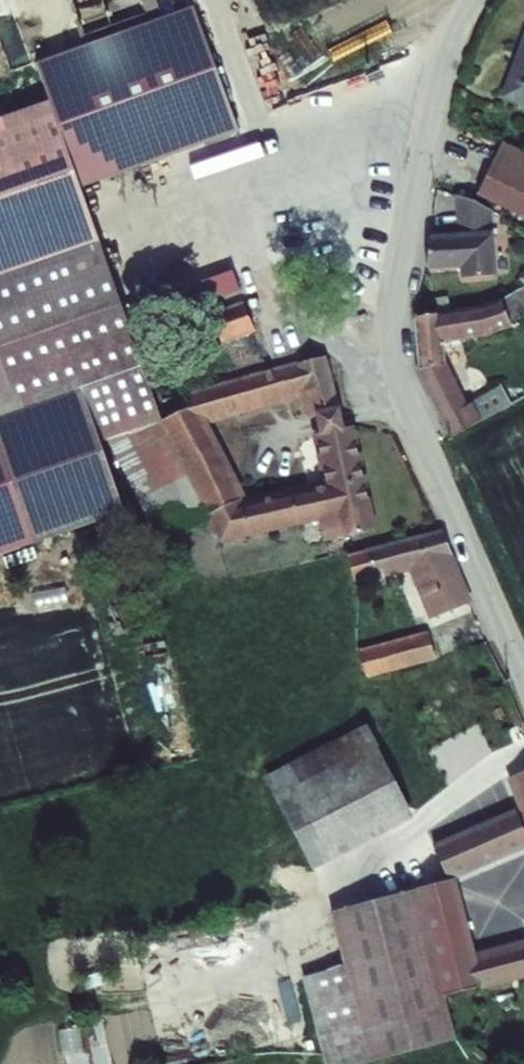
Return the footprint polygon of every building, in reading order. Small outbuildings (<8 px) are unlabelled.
[(37,65),(51,101),(81,183),(236,130),(193,9),(37,65)] [(504,98),(523,105),(523,41),(504,98)] [(99,242),(81,183),(51,101),(0,119),(0,278),(99,242)] [(502,142),(477,195),(523,218),(523,152),(502,142)] [(457,239),(429,238),(428,267),(461,268),(460,282),(491,283),(494,210),(479,201),(459,194),(457,239)] [(0,278),(0,419),(86,388),(143,369),(99,242),(0,278)] [(233,273),(200,286),(225,357),(259,345),(233,273)] [(480,307),(414,319),(417,366),(452,437),(476,424),(469,410),(445,360),(444,347),(486,341),(480,307)] [(284,365),(191,393),(195,407),(110,449),(156,545),(192,546),(206,546),(321,522),(327,545),(356,539),(351,518),(374,512),(367,484),(382,480),(377,460),(406,452),(400,438),(386,436),(357,433),(356,426),(343,427),(324,338),(280,346),(284,365)] [(105,440),(137,428),(120,392),(149,384),(143,369),(86,388),(105,440)] [(137,428),(161,420),(149,384),(120,392),(137,428)] [(0,419),(0,554),(130,510),(105,440),(86,388),(0,419)] [(477,406),(469,410),(476,424),(484,420),(477,406)] [(441,533),(369,549),(375,574),(413,565),(430,614),(471,602),(441,533)] [(429,633),(357,652),(365,681),(436,661),(429,633)] [(366,726),(266,780),(315,869),(413,817),(407,805),(432,791),(402,738),(378,750),(366,726)] [(511,781),(523,812),(433,855),(409,866),(415,891),(443,999),(523,977),(523,946),(469,961),(447,880),(523,844),(523,775),(511,781)] [(415,891),(331,912),(346,966),(304,977),(320,1041),(446,1009),(443,999),(415,891)] [(446,1009),(320,1041),(323,1052),(326,1063),(362,1063),(456,1041),(446,1009)]
